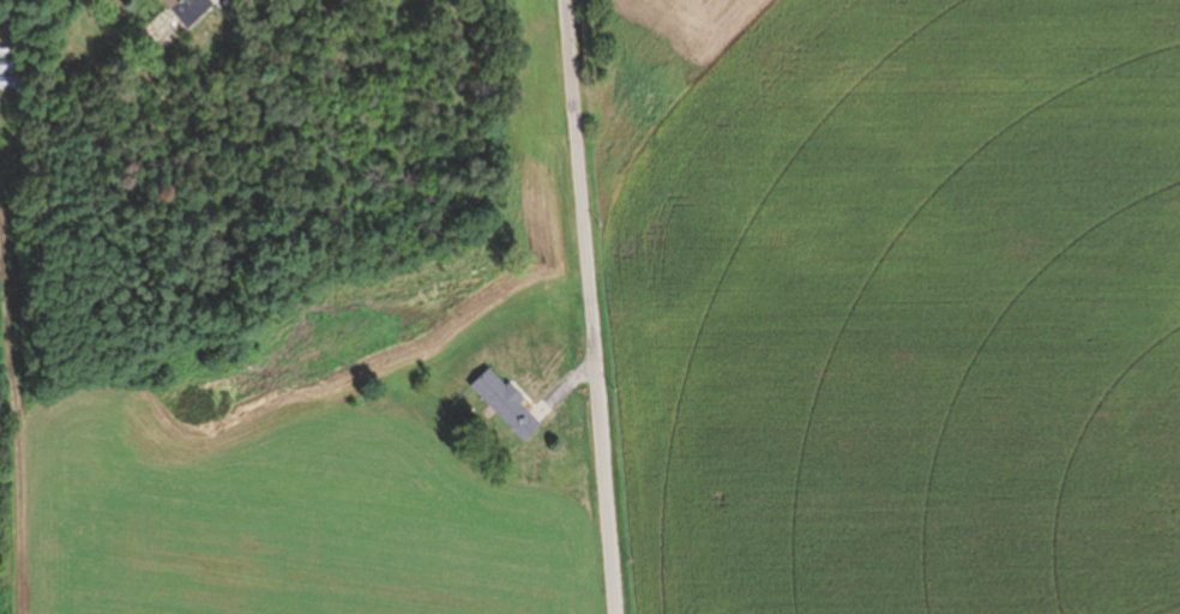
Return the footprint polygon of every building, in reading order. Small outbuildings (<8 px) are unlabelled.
[(188,30),(161,0),(209,0),(215,6),(188,30)] [(249,8),(241,0),(258,0),(249,8)] [(506,387),(510,384),(526,401),(522,405),(542,427),(524,444),(471,389),(490,371),(506,387)]
